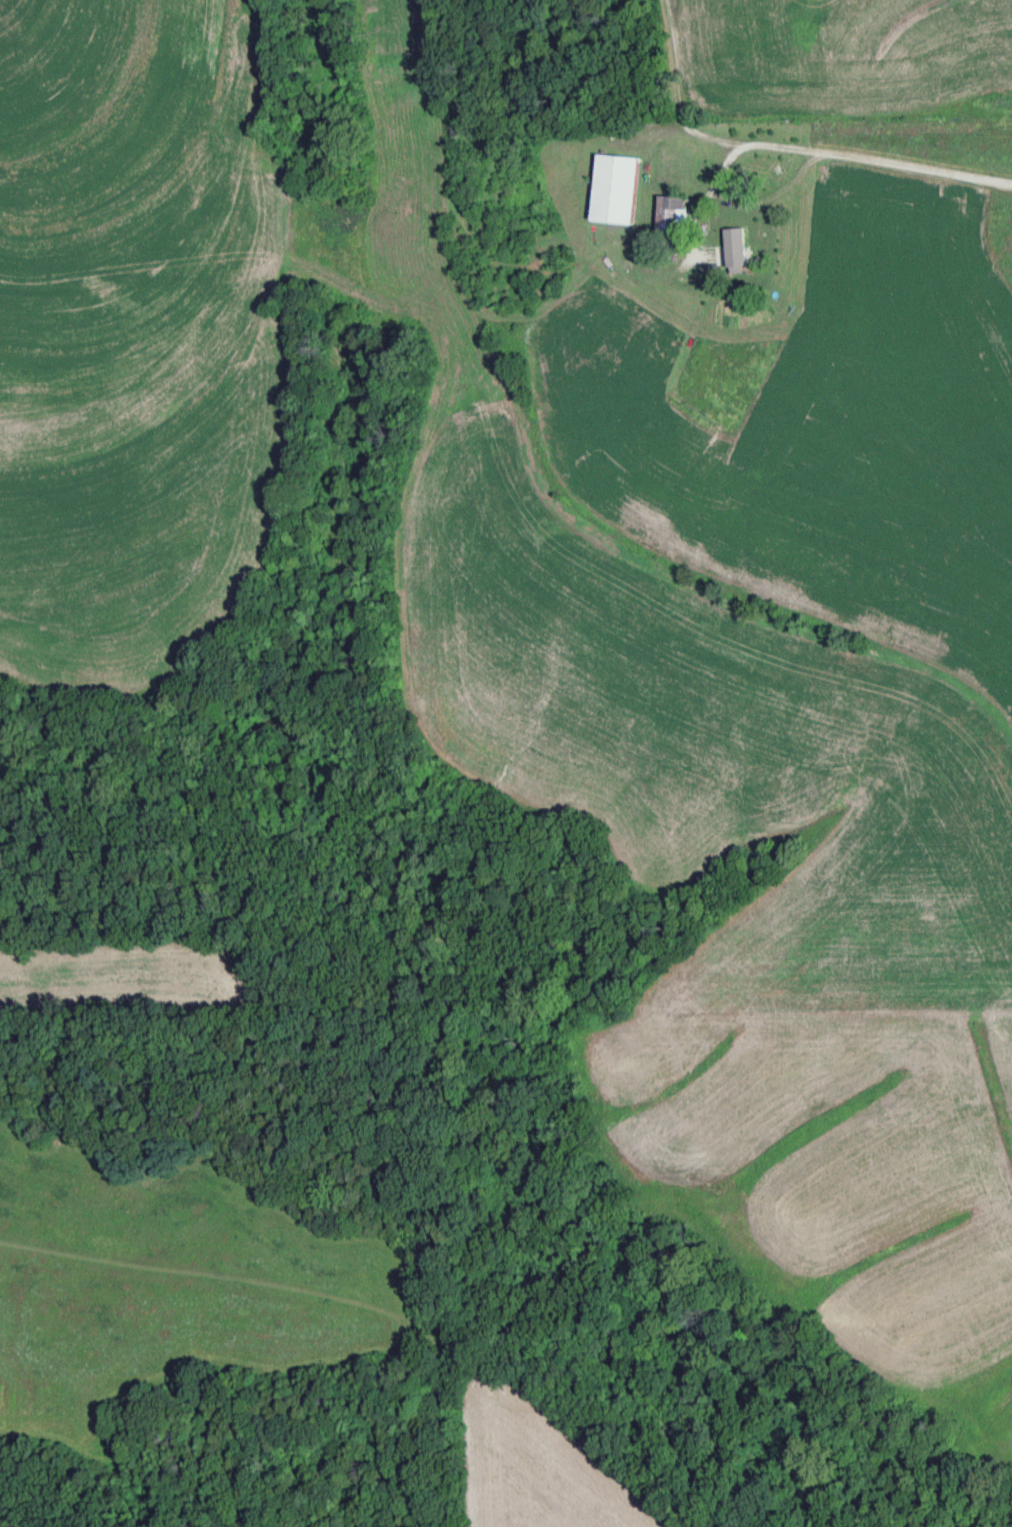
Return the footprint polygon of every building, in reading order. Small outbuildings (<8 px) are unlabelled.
[(637,160),(598,157),(592,224),(632,228),(637,160)] [(682,201),(658,200),(656,241),(672,241),(672,230),(681,231),(682,201)] [(727,232),(729,271),(747,271),(746,232),(727,232)]
